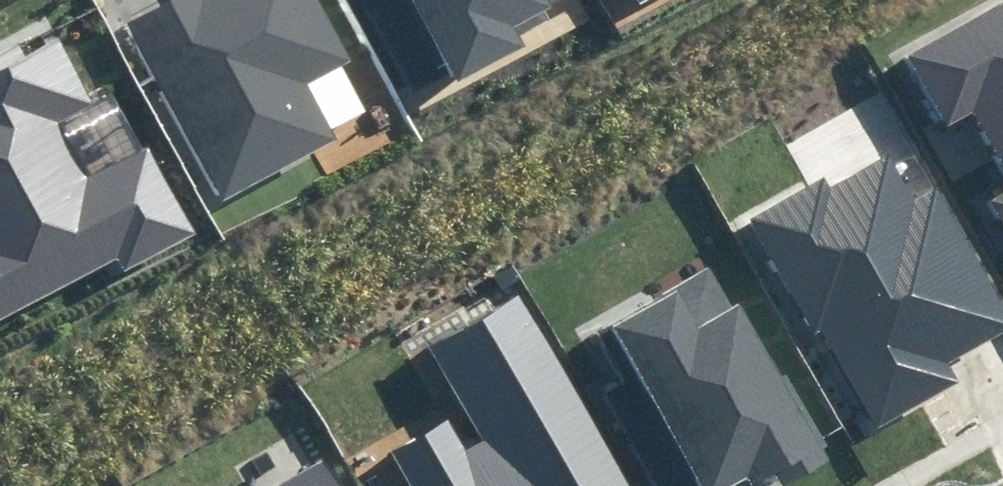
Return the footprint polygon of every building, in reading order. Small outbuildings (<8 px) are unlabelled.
[(334,138),(305,83),(349,59),(318,0),(171,0),(128,23),(222,198),(334,138)] [(455,80),(524,44),(514,27),(551,7),(548,0),(413,0),(455,80)] [(908,54),(947,122),(978,104),(1002,147),(1002,0),(908,54)] [(120,255),(126,266),(193,232),(148,146),(86,179),(59,126),(92,109),(54,36),(26,51),(20,41),(0,51),(0,317),(120,255)] [(749,219),(814,332),(820,329),(878,429),(960,382),(949,363),(1002,332),(1002,305),(936,188),(916,199),(891,155),(831,189),(823,177),(749,219)] [(988,204),(1002,230),(1002,195),(988,204)] [(712,260),(655,291),(658,296),(591,332),(620,383),(603,392),(655,485),(731,485),(752,475),(758,485),(779,473),(784,483),(828,459),(823,451),(830,447),(788,371),(782,374),(741,299),(735,302),(712,260)] [(408,485),(630,485),(519,296),(428,349),(482,442),(466,451),(447,418),(389,452),(408,485)] [(322,460),(277,485),(337,485),(322,460)]
